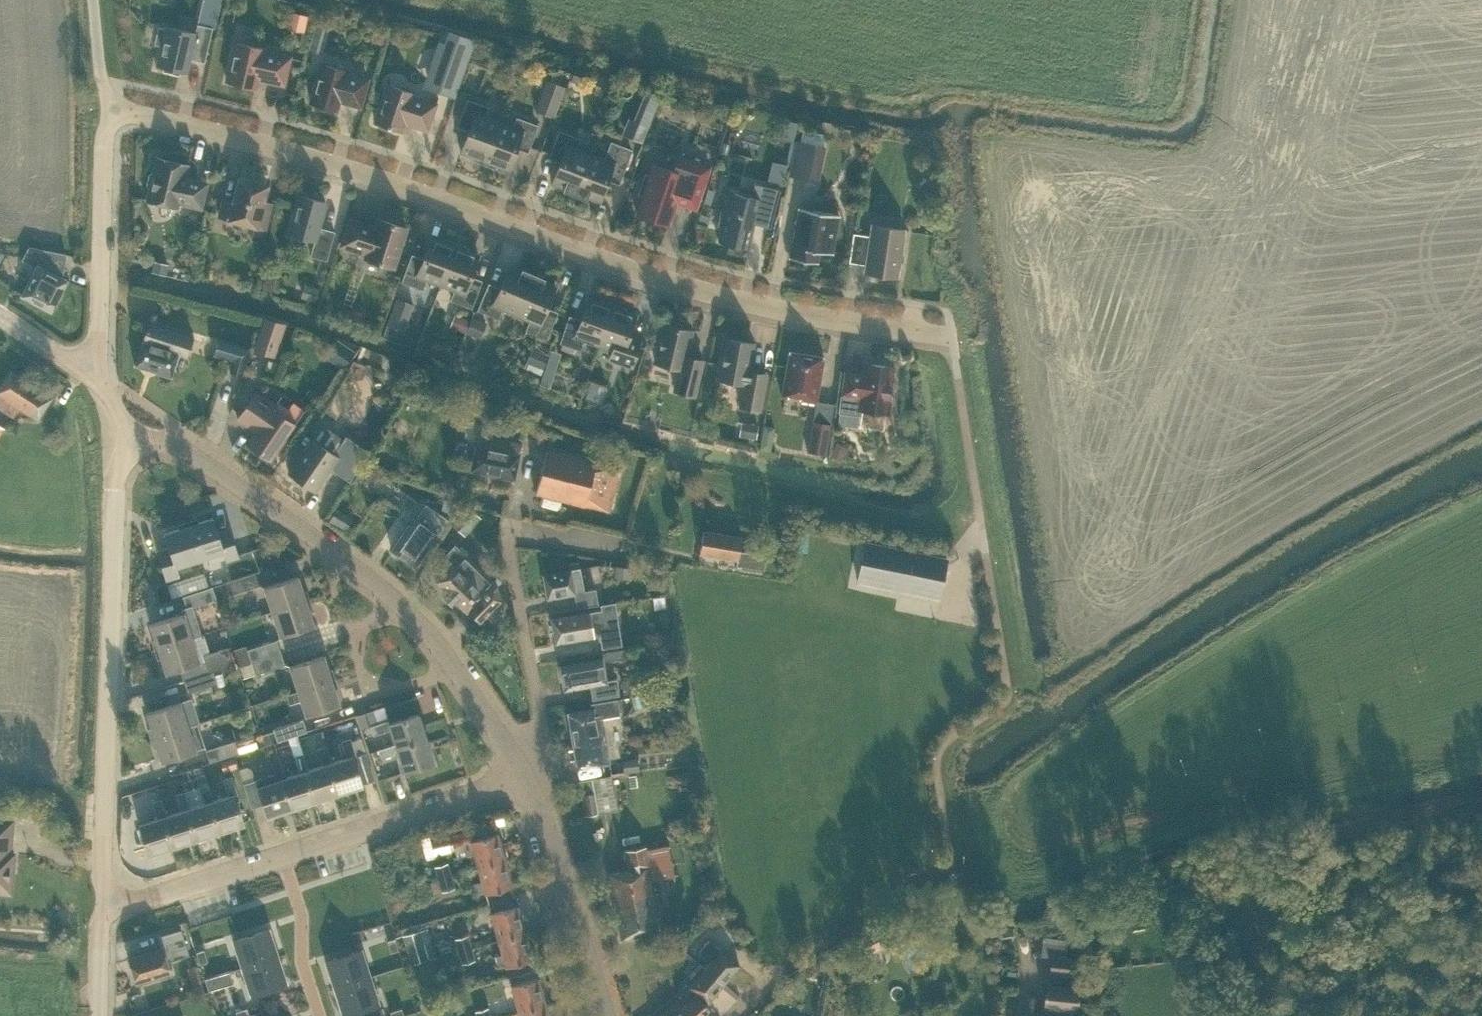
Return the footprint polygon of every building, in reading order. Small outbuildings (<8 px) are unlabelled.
[(201,5),(217,9),(219,0),(203,0),(201,5)] [(306,14),(289,10),(285,27),(302,31),(306,14)] [(164,28),(158,27),(154,45),(160,46),(156,65),(164,67),(163,71),(178,74),(179,71),(187,73),(190,60),(204,63),(212,28),(197,25),(195,33),(165,26),(164,28)] [(389,26),(387,39),(393,40),(395,27),(389,26)] [(450,32),(430,89),(453,97),(473,40),(450,32)] [(226,82),(255,88),(257,79),(283,85),(290,58),(263,52),(264,49),(235,43),(226,82)] [(519,62),(509,53),(501,62),(511,71),(519,62)] [(534,58),(522,56),(520,67),(531,69),(534,58)] [(310,103),(336,110),(338,101),(360,107),(367,80),(346,74),(347,72),(321,64),(310,103)] [(584,77),(572,73),(570,80),(581,84),(584,77)] [(534,112),(553,119),(564,87),(546,81),(534,112)] [(374,122),(401,132),(404,123),(426,131),(436,104),(413,96),(414,94),(387,85),(374,122)] [(367,106),(376,108),(380,92),(370,90),(367,106)] [(472,157),(471,160),(483,164),(498,123),(484,117),(488,108),(467,101),(459,123),(470,127),(461,153),(472,157)] [(637,104),(625,136),(640,142),(652,110),(637,104)] [(797,121),(781,117),(776,137),(792,141),(797,121)] [(528,149),(536,126),(515,118),(512,128),(498,123),(483,164),(495,168),(496,166),(507,170),(517,145),(528,149)] [(562,192),(573,196),(590,154),(575,148),(579,139),(559,132),(550,154),(562,158),(552,184),(563,188),(562,192)] [(796,140),(788,177),(817,183),(825,147),(796,140)] [(619,181),(628,158),(631,150),(611,142),(604,160),(590,154),(573,196),(585,200),(586,197),(598,202),(608,176),(619,181)] [(786,178),(791,159),(777,155),(772,175),(786,178)] [(155,157),(156,157),(153,171),(148,174),(145,184),(148,188),(146,198),(145,198),(145,199),(177,207),(178,202),(200,208),(207,181),(184,176),(186,165),(187,165),(187,164),(155,156),(155,157)] [(636,214),(668,225),(676,203),(695,210),(709,167),(678,157),(673,172),(653,165),(649,176),(644,174),(638,194),(642,196),(636,214)] [(266,186),(239,179),(232,203),(223,201),(218,217),(254,226),(250,239),(263,242),(274,203),(262,200),(266,186)] [(718,242),(747,249),(753,224),(769,228),(768,229),(770,229),(780,189),(753,183),(753,184),(754,184),(751,197),(730,192),(725,211),(721,210),(721,209),(720,209),(716,226),(717,226),(717,225),(722,226),(718,242)] [(325,202),(299,195),(288,234),(291,234),(289,239),(292,244),(300,247),(304,244),(306,239),(314,241),(310,256),(326,261),(334,232),(318,227),(325,202)] [(789,259),(816,263),(818,251),(831,253),(838,214),(799,207),(789,259)] [(406,228),(378,219),(375,228),(349,220),(340,246),(366,255),(365,259),(393,268),(406,228)] [(864,272),(897,277),(904,230),(871,225),(870,236),(853,234),(848,263),(865,265),(864,272)] [(425,280),(439,285),(455,244),(444,239),(443,242),(431,238),(422,263),(410,259),(402,281),(422,289),(425,280)] [(455,244),(439,285),(454,291),(451,300),(471,307),(479,285),(468,281),(478,255),(466,251),(467,248),(455,244)] [(36,268),(21,297),(50,312),(66,281),(62,279),(65,255),(29,247),(22,260),(36,268)] [(152,260),(149,270),(164,274),(166,263),(152,260)] [(501,309),(515,315),(532,274),(521,269),(520,272),(509,267),(498,292),(487,288),(478,310),(497,318),(501,309)] [(0,271),(0,279),(10,284),(13,278),(0,271)] [(532,274),(515,315),(530,321),(526,330),(546,339),(555,316),(544,312),(554,287),(543,282),(544,279),(532,274)] [(315,303),(319,289),(304,284),(300,298),(315,303)] [(395,298),(386,325),(403,332),(413,305),(395,298)] [(583,341),(598,346),(612,304),(601,300),(600,302),(588,298),(579,324),(568,320),(560,343),(580,350),(583,341)] [(612,304),(598,346),(613,351),(609,360),(630,367),(637,344),(626,340),(635,315),(623,311),(624,308),(612,304)] [(359,324),(362,312),(347,307),(344,318),(359,324)] [(465,333),(470,320),(454,314),(449,327),(465,333)] [(471,316),(465,333),(479,338),(485,321),(471,316)] [(263,317),(252,351),(275,358),(286,324),(263,317)] [(134,365),(171,377),(178,355),(186,358),(192,339),(148,325),(143,342),(142,342),(134,365)] [(691,331),(663,325),(654,362),(677,367),(671,391),(695,397),(704,361),(685,357),(691,331)] [(241,376),(250,348),(218,339),(213,355),(233,362),(230,373),(241,376)] [(753,344),(724,339),(717,379),(742,383),(737,407),(760,411),(767,374),(748,371),(753,344)] [(542,369),(548,356),(531,349),(525,362),(542,369)] [(823,358),(789,352),(781,397),(815,403),(823,358)] [(406,364),(392,358),(386,372),(401,377),(406,364)] [(274,373),(277,364),(267,361),(264,370),(274,373)] [(864,363),(862,375),(844,372),(839,412),(859,415),(860,410),(871,412),(874,415),(882,416),(886,414),(887,414),(887,411),(890,409),(891,401),(889,398),(893,367),(864,363)] [(543,370),(538,384),(549,387),(553,374),(543,370)] [(51,397),(10,371),(0,385),(0,407),(13,416),(18,408),(37,420),(51,397)] [(589,383),(584,399),(601,404),(606,388),(589,383)] [(277,402),(274,406),(255,393),(236,420),(254,433),(246,444),(269,461),(304,410),(293,402),(288,409),(277,402)] [(345,436),(342,440),(311,418),(292,444),(302,450),(287,473),(314,492),(330,469),(347,480),(367,451),(345,436)] [(755,439),(758,425),(740,422),(738,436),(755,439)] [(811,422),(806,452),(825,455),(830,425),(811,422)] [(513,480),(521,444),(477,435),(470,471),(513,480)] [(836,442),(829,455),(840,461),(847,448),(836,442)] [(619,469),(546,450),(534,494),(584,507),(584,506),(608,512),(619,469)] [(444,497),(439,512),(455,517),(460,503),(444,497)] [(413,519),(407,527),(391,551),(414,567),(436,535),(438,536),(448,521),(425,505),(415,520),(413,519)] [(481,519),(469,508),(454,525),(466,536),(481,519)] [(210,564),(225,559),(226,562),(238,558),(228,528),(217,532),(212,518),(188,526),(199,560),(208,557),(210,564)] [(177,577),(176,574),(192,569),(190,563),(199,560),(188,526),(163,534),(168,548),(155,552),(165,581),(177,577)] [(763,571),(765,557),(739,552),(741,538),(702,531),(698,555),(736,561),(735,566),(763,571)] [(865,542),(857,582),(938,599),(947,559),(865,542)] [(496,587),(500,582),(497,580),(493,584),(464,556),(467,553),(461,547),(458,550),(454,546),(440,560),(440,561),(435,567),(443,574),(435,582),(447,593),(444,597),(451,604),(454,600),(465,611),(466,610),(479,623),(486,616),(491,621),(501,611),(496,606),(500,602),(496,587)] [(246,562),(244,556),(228,561),(229,567),(246,562)] [(614,576),(629,578),(630,568),(615,566),(614,576)] [(584,593),(579,569),(542,575),(547,600),(574,595),(577,610),(596,607),(593,591),(584,593)] [(228,596),(258,586),(254,573),(224,583),(228,596)] [(219,584),(217,577),(206,580),(209,587),(219,584)] [(270,612),(305,601),(297,577),(262,588),(270,612)] [(191,607),(215,600),(211,587),(182,597),(186,609),(182,610),(183,614),(149,625),(157,649),(191,637),(200,634),(191,607)] [(651,597),(652,608),(664,607),(663,596),(651,597)] [(313,626),(305,601),(270,612),(278,637),(313,626)] [(603,612),(589,614),(551,621),(555,645),(599,637),(601,649),(622,645),(618,624),(605,626),(603,612)] [(199,662),(191,637),(157,649),(165,674),(179,669),(183,681),(212,671),(233,665),(227,647),(204,655),(205,659),(199,662)] [(276,640),(246,650),(245,646),(233,649),(239,666),(280,652),(276,640)] [(626,657),(624,648),(600,653),(602,661),(626,657)] [(284,665),(280,652),(239,666),(243,678),(284,665)] [(296,691),(331,680),(323,656),(288,667),(296,691)] [(617,680),(604,682),(602,673),(604,673),(601,659),(559,667),(563,691),(589,686),(591,700),(619,696),(617,680)] [(212,671),(183,681),(187,693),(216,684),(212,671)] [(296,691),(304,716),(339,705),(331,680),(296,691)] [(636,692),(634,684),(623,686),(624,694),(636,692)] [(590,704),(590,710),(567,714),(577,768),(609,763),(601,718),(619,715),(617,699),(590,704)] [(145,713),(153,738),(187,727),(179,702),(145,713)] [(377,723),(372,710),(356,715),(360,729),(377,723)] [(395,749),(425,739),(417,715),(388,724),(388,721),(370,727),(373,736),(389,730),(394,745),(395,749)] [(277,742),(306,732),(302,719),(272,729),(277,742)] [(195,751),(194,749),(204,746),(197,724),(187,727),(153,738),(161,762),(195,751)] [(305,735),(297,737),(301,752),(309,750),(305,735)] [(251,736),(234,741),(238,752),(254,747),(251,736)] [(361,786),(361,784),(373,781),(366,757),(360,738),(350,741),(349,739),(341,741),(346,758),(331,763),(328,764),(337,794),(361,786)] [(433,763),(425,739),(395,749),(394,745),(378,751),(380,759),(397,754),(403,773),(433,763)] [(238,754),(238,752),(234,741),(205,751),(209,764),(238,754)] [(304,772),(314,802),(337,794),(328,764),(331,763),(326,746),(317,749),(322,766),(308,771),(304,772)] [(376,751),(369,753),(372,762),(379,760),(376,751)] [(290,809),(314,802),(304,772),(308,771),(302,754),(293,757),(299,773),(284,778),(280,779),(290,809)] [(223,772),(236,768),(233,758),(219,762),(223,772)] [(637,758),(621,760),(623,773),(638,771),(637,758)] [(266,817),(290,809),(280,779),(284,778),(279,761),(270,764),(273,774),(243,783),(251,808),(262,804),(266,817)] [(382,771),(375,773),(377,780),(384,777),(382,771)] [(213,801),(222,831),(243,824),(234,795),(237,794),(231,777),(222,779),(228,796),(213,801)] [(584,816),(616,810),(610,777),(578,783),(584,816)] [(189,809),(199,838),(222,831),(213,801),(207,784),(199,787),(204,804),(189,809)] [(166,816),(175,846),(199,838),(189,809),(184,792),(175,795),(180,811),(166,816)] [(147,855),(175,846),(166,816),(160,799),(151,802),(157,819),(138,825),(147,855)] [(12,821),(0,820),(0,893),(10,894),(13,854),(9,853),(12,821)] [(434,855),(470,845),(467,833),(431,844),(434,855)] [(469,842),(477,868),(504,861),(496,834),(469,842)] [(647,881),(672,877),(666,845),(645,849),(644,847),(624,851),(628,871),(608,875),(620,939),(657,932),(647,881)] [(477,868),(480,881),(472,883),(475,896),(484,893),(484,895),(511,888),(504,861),(477,868)] [(434,866),(438,879),(450,875),(447,862),(434,866)] [(450,875),(438,879),(441,891),(442,891),(454,888),(450,875)] [(438,879),(430,882),(434,893),(441,891),(438,879)] [(524,932),(516,906),(490,914),(497,940),(524,932)] [(723,985),(738,966),(739,965),(729,957),(729,958),(714,945),(726,934),(714,920),(690,943),(702,956),(703,955),(710,961),(705,968),(723,985)] [(991,939),(1015,934),(1013,927),(990,932),(991,939)] [(436,957),(427,928),(400,936),(408,965),(436,957)] [(269,929),(233,940),(241,968),(278,956),(269,929)] [(166,962),(188,956),(181,930),(158,937),(161,949),(128,959),(135,984),(170,974),(166,962)] [(858,940),(866,955),(884,945),(876,930),(858,940)] [(505,966),(531,959),(524,932),(497,940),(505,966)] [(455,938),(458,951),(470,947),(467,935),(455,938)] [(475,948),(491,942),(489,936),(473,941),(475,948)] [(1072,956),(1086,958),(1082,936),(1071,938),(1072,946),(1072,956)] [(1044,937),(1042,955),(1067,958),(1069,940),(1044,937)] [(395,938),(387,941),(390,952),(398,950),(395,938)] [(470,947),(458,951),(462,963),(474,960),(470,947)] [(361,949),(325,961),(334,988),(370,977),(361,949)] [(203,950),(196,952),(200,964),(207,961),(203,950)] [(278,956),(241,968),(250,996),(286,984),(278,956)] [(1080,1012),(1085,961),(1053,957),(1050,983),(1048,983),(1045,1008),(1080,1012)] [(697,995),(708,1003),(723,985),(705,968),(701,965),(690,978),(693,982),(689,987),(686,984),(676,995),(680,1000),(685,1005),(697,995)] [(370,977),(334,988),(343,1015),(379,1004),(370,977)] [(544,1005),(537,978),(510,986),(517,1013),(544,1005)] [(206,997),(202,985),(191,988),(195,1000),(206,997)] [(709,1010),(697,995),(685,1005),(680,1000),(670,1008),(676,1015),(704,1015),(709,1010)] [(544,1005),(517,1013),(518,1015),(547,1015),(544,1005)] [(476,1015),(489,1015),(487,1008),(475,1011),(476,1015)] [(670,1008),(659,1015),(676,1015),(670,1008)]
